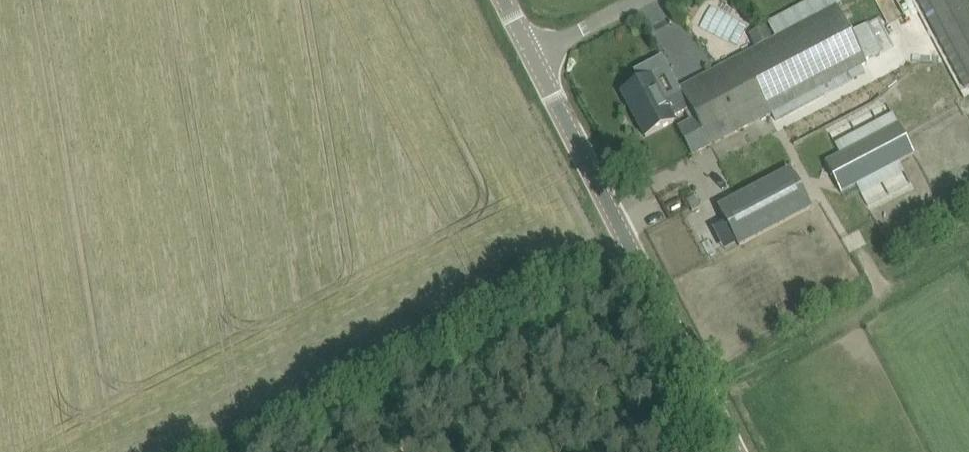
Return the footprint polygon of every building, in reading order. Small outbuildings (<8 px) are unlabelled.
[(965,88),(968,86),(968,0),(918,0),(965,88)] [(868,64),(866,60),(883,51),(867,23),(851,32),(837,6),(680,89),(682,93),(691,109),(710,146),(868,64)] [(749,34),(755,47),(772,38),(766,26),(752,33),(749,34)] [(710,146),(691,109),(682,93),(665,103),(651,77),(622,92),(646,137),(675,122),(673,118),(685,112),(690,120),(677,127),(692,156),(710,146)] [(841,193),(843,192),(846,199),(860,192),(857,185),(915,154),(898,123),(825,161),(841,193)] [(811,209),(811,208),(790,170),(720,207),(740,246),(811,209)]
